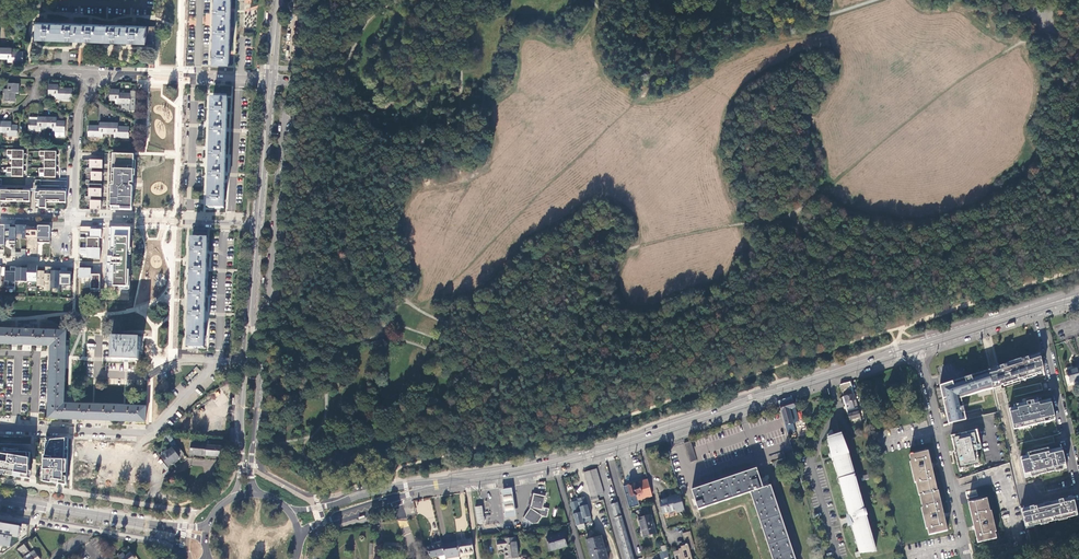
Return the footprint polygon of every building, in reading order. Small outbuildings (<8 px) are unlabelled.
[(214,62),(229,63),(229,53),(230,29),(231,10),(231,0),(217,0),(214,62)] [(47,23),(38,23),(38,38),(155,42),(155,27),(135,26),(116,25),(91,24),(71,24),(47,23)] [(23,62),(23,52),(14,52),(12,52),(12,48),(0,48),(0,58),(8,59),(8,62),(23,62)] [(19,85),(9,84),(9,90),(5,90),(4,102),(14,102),(14,94),(19,94),(19,85)] [(58,86),(49,86),(48,96),(54,96),(54,100),(72,100),(72,90),(58,90),(58,86)] [(120,91),(110,90),(110,101),(116,101),(116,104),(130,105),(131,95),(120,95),(120,91)] [(228,100),(213,99),(209,208),(224,208),(225,197),(225,178),(226,156),(227,132),(228,110),(228,100)] [(64,132),(65,123),(56,123),(56,119),(53,119),(40,118),(37,118),(37,123),(29,122),(29,131),(41,132),(41,128),(52,129),(52,132),(64,132)] [(7,133),(7,136),(17,137),(17,128),(11,128),(11,123),(9,123),(0,122),(0,133),(7,133)] [(96,127),(88,127),(88,137),(102,137),(103,134),(114,134),(114,138),(128,138),(129,129),(121,128),(118,128),(118,124),(100,124),(99,127),(96,127)] [(24,154),(24,151),(7,150),(7,155),(12,155),(12,168),(7,168),(7,172),(12,172),(12,176),(23,177),(24,171),(26,171),(24,171),(24,165),(26,165),(24,164),(24,154),(26,154),(24,154)] [(56,155),(57,152),(40,151),(40,156),(45,157),(45,169),(39,169),(39,173),(44,173),(44,177),(56,178),(56,172),(58,172),(56,172),(56,166),(58,166),(56,166),(56,156),(58,156),(58,155),(56,155)] [(124,207),(132,208),(133,186),(130,186),(131,183),(133,183),(133,176),(134,160),(134,155),(115,154),(115,182),(114,185),(112,185),(111,190),(114,190),(114,193),(111,193),(111,207),(121,207),(121,210),(124,210),(124,207)] [(90,209),(101,210),(101,201),(100,201),(101,197),(102,197),(102,185),(101,185),(101,181),(102,181),(102,173),(101,173),(101,169),(103,169),(103,161),(90,160),(90,168),(87,168),(86,172),(92,172),(91,181),(86,180),(86,184),(89,184),(89,197),(86,197),(86,201),(91,201),(90,209)] [(30,202),(31,192),(23,192),(1,191),(1,189),(0,189),(0,207),(1,202),(30,202)] [(40,202),(40,208),(46,209),(47,203),(66,203),(66,192),(47,192),(47,190),(40,190),(40,192),(40,202)] [(16,244),(16,238),(16,227),(9,227),(9,225),(5,225),(5,240),(9,240),(9,244),(16,244)] [(25,237),(26,226),(16,226),(16,227),(16,238),(25,238),(25,237)] [(38,226),(26,226),(25,237),(38,237),(38,226)] [(50,243),(50,227),(38,226),(38,237),(38,243),(50,243)] [(80,227),(78,297),(128,299),(132,227),(80,227)] [(208,231),(193,230),(189,347),(204,347),(204,337),(205,318),(206,296),(206,274),(207,252),(208,231)] [(28,269),(28,282),(37,283),(37,271),(37,266),(28,265),(28,269)] [(16,282),(16,269),(16,267),(10,267),(10,272),(4,272),(3,287),(15,287),(16,282)] [(51,267),(45,267),(44,272),(37,271),(37,283),(37,287),(44,287),(44,291),(50,291),(50,290),(51,272),(51,267)] [(28,269),(16,269),(16,282),(24,282),(28,282),(28,269)] [(59,272),(51,272),(50,290),(58,290),(59,286),(59,272)] [(71,272),(59,272),(59,286),(71,287),(71,272)] [(146,408),(125,407),(96,406),(72,405),(59,404),(59,401),(59,400),(64,400),(66,356),(66,344),(66,331),(34,330),(34,324),(22,324),(21,330),(0,329),(0,344),(17,345),(38,345),(47,346),(47,341),(51,341),(51,346),(51,349),(51,356),(50,367),(49,390),(49,400),(48,419),(61,419),(71,419),(85,420),(95,420),(109,421),(124,421),(133,422),(145,422),(146,408)] [(141,339),(113,338),(112,351),(113,351),(113,360),(139,361),(139,352),(141,352),(141,339)] [(994,365),(988,367),(993,389),(999,387),(1044,374),(1038,352),(999,364),(994,365)] [(1075,364),(1076,368),(1066,370),(1067,377),(1067,380),(1068,380),(1069,383),(1078,381),(1078,363),(1075,364)] [(936,385),(947,423),(967,418),(963,398),(993,389),(988,367),(965,375),(941,383),(936,385)] [(860,419),(850,382),(840,385),(840,388),(848,415),(849,418),(850,422),(860,419)] [(275,392),(275,393),(283,393),(283,392),(282,392),(283,385),(284,385),(276,384),(276,385),(276,392),(275,392)] [(1055,422),(1051,398),(1007,407),(1012,430),(1055,422)] [(796,431),(793,423),(799,422),(794,407),(795,407),(793,401),(780,405),(788,433),(796,431)] [(976,430),(951,436),(959,469),(979,464),(976,451),(980,450),(976,430)] [(168,433),(165,436),(172,446),(176,443),(168,433)] [(847,450),(842,435),(827,439),(832,455),(834,454),(836,459),(833,460),(834,464),(836,471),(837,471),(846,506),(847,512),(848,512),(849,519),(851,518),(853,522),(851,525),(859,549),(860,552),(876,550),(851,466),(852,466),(848,454),(848,453),(847,450)] [(68,439),(45,439),(42,483),(66,487),(68,457),(68,439)] [(684,443),(690,462),(697,460),(690,441),(684,443)] [(219,457),(220,445),(190,443),(189,455),(219,457)] [(172,448),(161,457),(168,466),(180,458),(179,457),(184,454),(179,447),(174,451),(172,448)] [(1061,447),(1020,456),(1026,483),(1042,479),(1067,474),(1061,447)] [(796,464),(792,450),(784,453),(786,458),(772,463),(774,471),(796,464)] [(928,529),(929,535),(948,531),(938,491),(928,451),(909,456),(911,462),(910,462),(915,483),(916,483),(919,495),(920,495),(923,508),(922,509),(927,529),(928,529)] [(30,480),(29,454),(18,454),(0,453),(0,475),(30,480)] [(166,470),(168,468),(160,458),(157,461),(166,470)] [(773,558),(795,558),(771,485),(763,488),(756,468),(691,489),(698,509),(750,492),(773,558)] [(592,497),(598,495),(604,493),(596,469),(584,473),(592,497)] [(641,487),(643,493),(637,495),(639,500),(653,496),(648,479),(640,481),(641,484),(641,487)] [(628,485),(631,497),(637,495),(642,493),(641,487),(641,484),(640,484),(634,485),(634,484),(628,485)] [(630,508),(640,505),(639,500),(637,495),(631,497),(628,485),(624,486),(630,508)] [(512,488),(501,489),(503,498),(506,518),(517,516),(514,496),(512,488)] [(677,512),(685,510),(680,494),(672,497),(673,497),(659,501),(663,514),(676,510),(677,512)] [(530,507),(530,509),(524,519),(533,525),(534,524),(538,524),(542,517),(547,518),(549,509),(543,508),(546,498),(533,495),(530,507)] [(1077,513),(1073,496),(1023,507),(1020,507),(1024,526),(1077,513)] [(966,503),(977,542),(996,538),(994,531),(996,531),(990,510),(988,511),(985,498),(966,503)] [(618,502),(611,504),(627,558),(634,558),(618,502)] [(479,507),(475,507),(478,524),(481,523),(484,523),(482,506),(479,507)] [(575,514),(578,526),(591,522),(588,511),(575,514)] [(638,518),(642,530),(644,536),(656,533),(651,515),(638,518)] [(0,524),(0,546),(11,547),(13,537),(19,538),(21,527),(0,524)] [(695,547),(691,531),(683,533),(686,545),(681,546),(682,550),(674,552),(676,558),(693,558),(690,548),(695,547)] [(547,538),(550,550),(562,546),(562,547),(567,545),(564,533),(547,538)] [(592,558),(607,558),(601,536),(586,541),(592,558)] [(516,538),(497,541),(499,550),(504,549),(506,558),(519,558),(516,538)] [(474,554),(472,540),(457,542),(459,557),(474,554)] [(459,557),(457,542),(442,545),(445,558),(447,558),(459,557)] [(426,546),(431,558),(439,556),(440,558),(445,558),(442,545),(442,543),(426,546)] [(21,552),(27,548),(24,544),(17,549),(18,551),(19,550),(21,552)]
